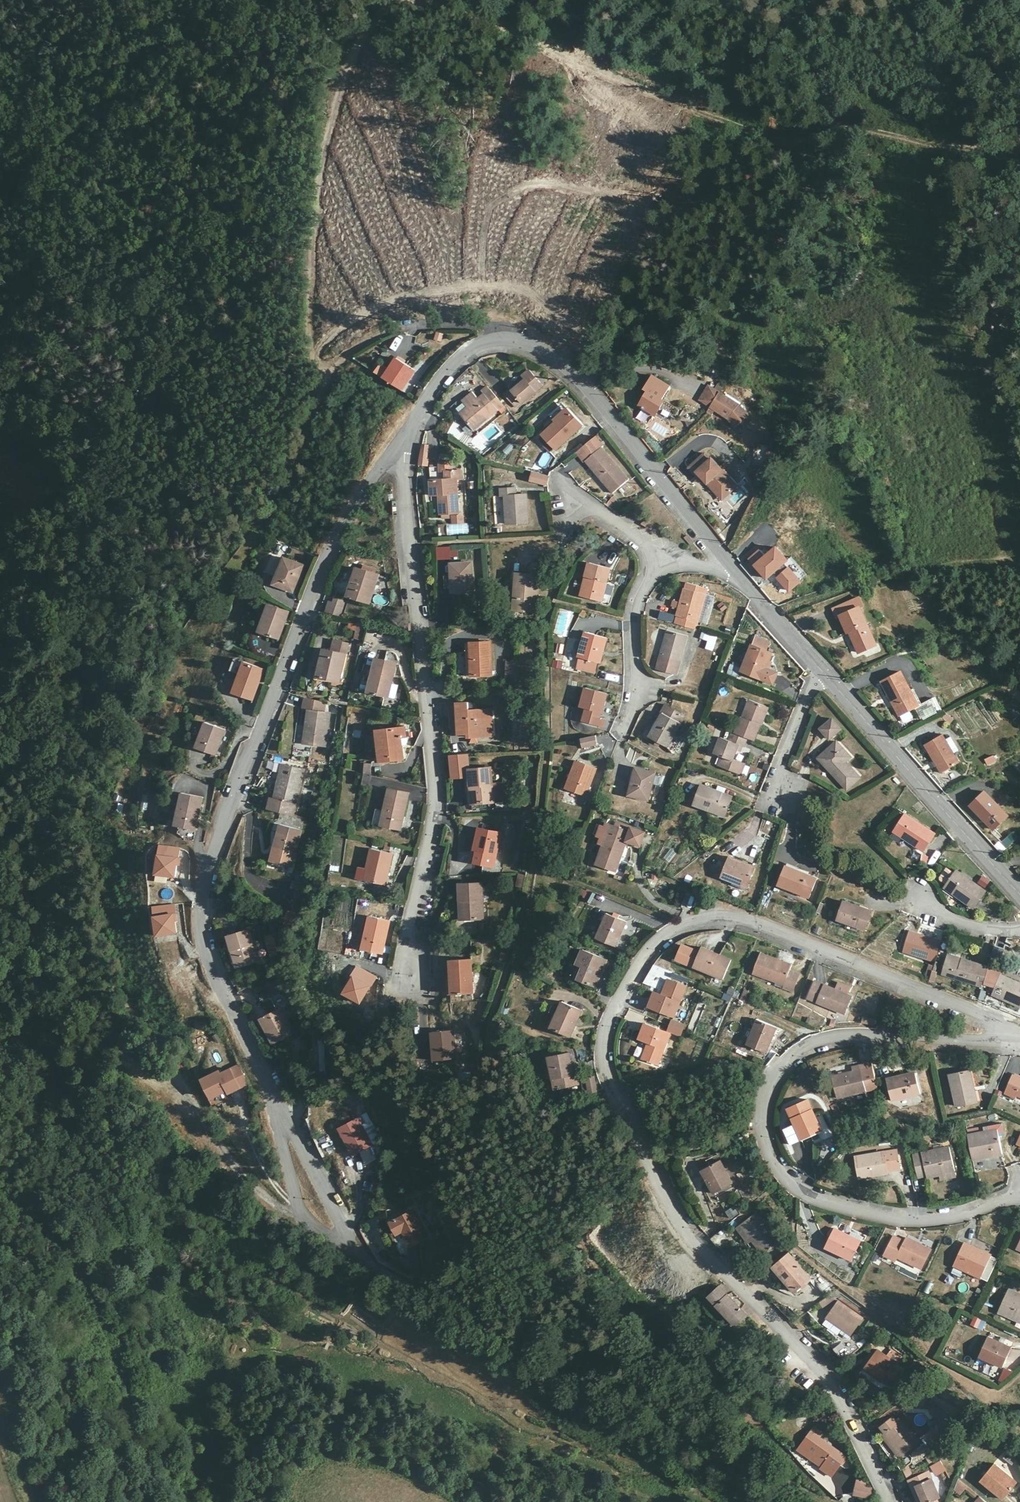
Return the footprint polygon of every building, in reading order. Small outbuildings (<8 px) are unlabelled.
[(436,332),(434,341),(442,342),(444,334),(436,332)] [(395,350),(403,341),(398,337),(391,347),(395,350)] [(399,359),(386,379),(403,391),(416,370),(399,359)] [(520,400),(523,403),(524,404),(545,386),(531,371),(524,377),(526,379),(513,390),(512,389),(506,395),(515,406),(520,400)] [(650,391),(642,406),(658,416),(667,401),(665,400),(673,386),(656,375),(647,389),(650,391)] [(701,400),(712,407),(721,392),(711,385),(701,400)] [(475,430),(505,405),(489,386),(483,391),(485,394),(480,399),(475,393),(464,401),(466,403),(469,408),(462,414),(475,430)] [(469,408),(466,403),(458,409),(462,414),(469,408)] [(670,403),(665,412),(672,416),(677,407),(670,403)] [(554,420),(557,423),(570,410),(568,408),(554,420)] [(570,410),(557,423),(544,435),(557,450),(584,425),(570,410)] [(598,437),(578,452),(586,461),(588,460),(613,492),(629,479),(604,448),(605,447),(598,437)] [(424,446),(420,464),(429,467),(432,460),(424,457),(427,447),(424,446)] [(424,457),(432,460),(435,449),(427,447),(424,457)] [(712,477),(727,494),(736,484),(706,451),(691,466),(697,472),(700,469),(710,480),(712,477)] [(443,516),(451,515),(459,515),(458,480),(463,480),(462,471),(453,472),(453,463),(441,464),(441,468),(432,468),(434,497),(441,497),(442,516),(443,516)] [(762,482),(766,470),(750,466),(746,477),(762,482)] [(722,498),(727,494),(712,477),(710,480),(700,469),(697,472),(722,498)] [(549,476),(533,473),(532,481),(549,484),(549,476)] [(517,488),(502,489),(503,496),(507,496),(508,524),(530,523),(528,495),(517,495),(517,488)] [(613,498),(608,504),(616,510),(621,504),(613,498)] [(647,519),(645,523),(653,528),(655,524),(647,519)] [(775,545),(753,564),(767,580),(773,574),(790,593),(803,582),(785,563),(788,559),(775,545)] [(450,547),(436,548),(436,560),(451,560),(450,547)] [(304,565),(286,558),(276,584),(294,591),(304,565)] [(472,564),(452,565),(454,593),(473,592),(472,564)] [(380,575),(359,568),(350,596),(371,603),(380,575)] [(539,576),(518,574),(516,610),(537,612),(539,576)] [(596,580),(587,578),(582,597),(603,603),(609,578),(597,575),(596,580)] [(680,610),(676,624),(697,630),(709,589),(687,583),(682,603),(680,610)] [(860,598),(835,609),(838,617),(842,616),(849,632),(854,630),(856,635),(853,637),(860,652),(877,645),(861,607),(864,606),(860,598)] [(347,602),(336,599),(334,603),(330,602),(327,612),(343,616),(347,602)] [(673,608),(680,610),(682,603),(675,602),(673,608)] [(290,611),(271,604),(262,632),(281,639),(290,611)] [(347,630),(355,631),(354,640),(362,641),(365,623),(349,621),(347,630)] [(689,637),(668,630),(657,669),(678,675),(689,637)] [(608,638),(588,633),(578,669),(596,673),(599,663),(602,664),(608,638)] [(704,650),(714,651),(717,635),(702,633),(700,640),(706,641),(704,650)] [(335,652),(325,650),(319,676),(341,681),(349,644),(337,641),(335,652)] [(492,642),(467,643),(468,677),(494,676),(492,642)] [(562,655),(564,645),(557,643),(555,653),(562,655)] [(754,646),(744,672),(763,679),(773,653),(754,646)] [(397,663),(377,658),(369,692),(389,697),(397,663)] [(242,674),(246,663),(237,659),(233,671),(242,674)] [(518,662),(507,662),(507,681),(518,682),(518,662)] [(266,669),(246,663),(242,674),(235,693),(255,700),(266,669)] [(729,664),(727,673),(738,675),(740,667),(729,664)] [(617,681),(618,676),(602,672),(600,678),(617,681)] [(915,708),(919,705),(903,672),(883,682),(900,715),(915,708)] [(598,711),(603,713),(608,694),(588,688),(583,708),(588,709),(584,722),(606,727),(608,719),(602,717),(597,716),(598,711)] [(934,698),(919,705),(915,708),(923,722),(944,711),(940,704),(937,704),(934,698)] [(326,703),(306,700),(305,711),(309,711),(304,744),(326,748),(330,714),(325,713),(326,703)] [(749,739),(755,741),(762,725),(760,724),(768,706),(752,700),(745,718),(744,718),(737,734),(749,739)] [(490,737),(489,711),(470,711),(470,702),(457,703),(460,735),(469,735),(469,738),(490,737)] [(685,716),(666,706),(663,713),(664,713),(650,737),(668,747),(685,716)] [(760,724),(762,725),(763,725),(770,707),(768,706),(760,724)] [(834,719),(823,729),(831,739),(843,729),(834,719)] [(227,730),(207,723),(198,748),(218,755),(227,730)] [(405,727),(377,730),(381,761),(404,759),(402,738),(407,737),(405,727)] [(737,734),(734,733),(731,741),(723,738),(716,753),(725,757),(721,766),(743,774),(746,765),(735,760),(741,745),(746,747),(749,739),(737,734)] [(944,734),(926,745),(942,772),(960,763),(944,734)] [(597,736),(583,739),(584,748),(599,745),(597,736)] [(839,742),(820,759),(848,789),(862,778),(848,762),(853,757),(839,742)] [(994,755),(984,758),(987,766),(997,763),(994,755)] [(598,770),(578,762),(568,788),(587,795),(598,770)] [(371,773),(372,763),(363,763),(363,773),(371,773)] [(273,798),(271,809),(294,814),(305,770),(284,765),(276,799),(273,798)] [(476,788),(477,804),(495,803),(492,768),(471,770),(472,788),(476,788)] [(656,773),(637,769),(630,795),(650,800),(656,773)] [(734,797),(703,785),(696,805),(726,816),(734,797)] [(410,793),(390,788),(382,826),(401,831),(410,793)] [(986,792),(972,806),(995,829),(1009,815),(986,792)] [(205,797),(183,793),(177,826),(198,830),(205,797)] [(538,813),(531,812),(529,824),(536,825),(538,813)] [(907,813),(896,830),(925,849),(937,833),(907,813)] [(616,827),(611,825),(598,864),(616,871),(627,841),(641,846),(646,833),(618,822),(616,827)] [(300,829),(279,824),(269,863),(290,868),(300,829)] [(478,853),(476,863),(495,867),(502,834),(481,829),(476,852),(478,853)] [(1012,837),(1004,843),(1007,848),(1016,843),(1012,837)] [(393,854),(373,849),(368,869),(361,867),(359,878),(387,885),(393,854)] [(670,849),(664,858),(670,862),(676,853),(670,849)] [(757,867),(731,857),(723,877),(749,887),(757,867)] [(934,869),(937,865),(923,858),(922,863),(934,869)] [(819,879),(788,866),(781,885),(811,898),(819,879)] [(958,871),(946,888),(975,908),(987,891),(958,871)] [(647,874),(648,881),(657,881),(657,873),(647,874)] [(518,887),(526,888),(528,876),(520,874),(518,887)] [(465,902),(466,921),(485,920),(483,883),(461,883),(462,902),(465,902)] [(590,900),(595,893),(589,890),(585,897),(590,900)] [(233,901),(219,900),(217,908),(232,911),(233,901)] [(873,911),(845,901),(839,919),(866,929),(873,911)] [(1017,921),(1016,916),(1019,912),(1019,910),(1015,904),(1008,922),(1017,921)] [(294,927),(296,912),(287,910),(284,925),(294,927)] [(628,922),(609,914),(598,939),(617,947),(628,922)] [(391,921),(370,916),(363,950),(383,955),(391,921)] [(250,930),(230,937),(239,968),(260,962),(250,930)] [(904,951),(937,961),(943,942),(910,932),(904,951)] [(267,950),(276,948),(273,933),(263,935),(267,950)] [(996,946),(989,967),(989,969),(990,969),(986,983),(997,986),(993,994),(1019,1006),(1019,983),(1003,975),(1004,972),(1000,971),(1006,949),(996,946)] [(732,961),(703,948),(695,967),(724,980),(732,961)] [(584,968),(580,980),(597,987),(609,960),(584,949),(577,965),(584,968)] [(792,965),(761,954),(753,974),(776,982),(775,985),(795,992),(801,975),(790,971),(792,965)] [(943,974),(984,986),(989,967),(949,954),(943,974)] [(456,977),(457,995),(474,994),(473,959),(452,960),(452,977),(456,977)] [(938,967),(928,964),(924,979),(934,981),(938,967)] [(572,977),(580,980),(584,968),(577,965),(572,977)] [(666,997),(672,981),(669,979),(663,995),(666,997)] [(687,987),(672,981),(666,997),(663,995),(655,992),(649,1007),(675,1017),(687,987)] [(837,990),(816,981),(808,998),(846,1014),(854,997),(849,995),(852,989),(840,983),(837,990)] [(741,1000),(745,1002),(750,992),(745,990),(741,1000)] [(583,1011),(563,1002),(552,1028),(572,1037),(583,1011)] [(282,1009),(261,1019),(275,1045),(296,1034),(282,1009)] [(874,1027),(875,1019),(862,1017),(861,1025),(874,1027)] [(777,1027),(759,1019),(748,1045),(767,1053),(777,1027)] [(671,1034),(646,1024),(640,1039),(650,1043),(644,1059),(659,1065),(671,1034)] [(455,1031),(433,1033),(435,1061),(457,1059),(455,1031)] [(315,1072),(325,1071),(324,1037),(313,1037),(315,1072)] [(571,1054),(551,1057),(556,1089),(580,1085),(577,1066),(573,1066),(571,1054)] [(879,1089),(873,1062),(853,1067),(854,1072),(832,1077),(838,1099),(879,1089)] [(229,1067),(198,1082),(209,1104),(240,1089),(229,1067)] [(244,1085),(235,1067),(231,1069),(240,1087),(244,1085)] [(983,1067),(971,1070),(978,1101),(990,1098),(983,1067)] [(978,1101),(971,1070),(950,1075),(957,1106),(978,1101)] [(916,1072),(887,1079),(893,1101),(921,1094),(916,1072)] [(1013,1075),(1005,1093),(1017,1098),(1018,1096),(1019,1096),(1019,1078),(1013,1075)] [(588,1082),(583,1083),(585,1094),(598,1092),(596,1076),(588,1078),(588,1082)] [(808,1100),(789,1110),(803,1140),(822,1131),(808,1100)] [(834,1115),(840,1112),(837,1103),(830,1106),(834,1115)] [(340,1128),(355,1155),(373,1145),(359,1119),(340,1128)] [(999,1130),(969,1136),(973,1160),(1004,1154),(999,1130)] [(940,1175),(956,1171),(950,1147),(914,1156),(919,1178),(928,1176),(929,1178),(940,1175)] [(857,1161),(859,1172),(860,1179),(889,1173),(888,1171),(902,1169),(898,1150),(857,1157),(857,1161)] [(707,1160),(710,1166),(721,1160),(718,1155),(707,1160)] [(721,1160),(702,1170),(714,1194),(733,1184),(721,1160)] [(957,1177),(956,1171),(940,1175),(942,1180),(957,1177)] [(734,1206),(725,1212),(730,1219),(739,1214),(734,1206)] [(413,1212),(391,1222),(406,1250),(427,1238),(413,1212)] [(759,1212),(742,1226),(753,1240),(763,1254),(780,1240),(759,1212)] [(753,1240),(742,1226),(738,1229),(749,1243),(753,1240)] [(835,1229),(827,1247),(852,1260),(861,1242),(835,1229)] [(723,1230),(712,1238),(719,1246),(729,1237),(723,1230)] [(895,1236),(886,1255),(897,1260),(899,1256),(922,1268),(931,1250),(908,1237),(905,1241),(895,1236)] [(977,1248),(964,1242),(954,1264),(982,1277),(992,1255),(986,1252),(988,1246),(980,1243),(977,1248)] [(790,1254),(774,1267),(795,1292),(811,1279),(790,1254)] [(816,1286),(827,1289),(830,1279),(819,1277),(816,1286)] [(721,1287),(709,1297),(737,1326),(748,1315),(721,1287)] [(1009,1289),(999,1312),(1019,1321),(1019,1294),(1009,1289)] [(831,1295),(821,1303),(825,1308),(838,1298),(831,1295)] [(839,1301),(827,1317),(852,1335),(864,1318),(839,1301)] [(806,1314),(794,1323),(801,1330),(812,1322),(806,1314)] [(1012,1346),(989,1336),(980,1357),(1003,1367),(1012,1346)] [(878,1349),(865,1368),(883,1381),(884,1379),(890,1383),(897,1385),(905,1373),(904,1368),(899,1365),(894,1365),(896,1362),(878,1349)] [(1007,1383),(1012,1371),(1005,1368),(999,1380),(1007,1383)] [(902,1403),(892,1409),(896,1415),(905,1408),(902,1403)] [(887,1433),(904,1455),(921,1441),(903,1420),(899,1423),(894,1417),(882,1427),(887,1433)] [(805,1469),(816,1478),(822,1469),(834,1477),(847,1457),(825,1440),(830,1432),(821,1421),(801,1447),(809,1454),(801,1464),(805,1469)] [(900,1458),(904,1455),(887,1433),(883,1436),(900,1458)] [(932,1453),(928,1457),(934,1467),(939,1464),(932,1453)] [(995,1465),(982,1481),(1004,1499),(1018,1483),(995,1465)] [(910,1481),(919,1501),(938,1501),(936,1498),(940,1496),(930,1472),(910,1481)] [(968,1486),(959,1479),(955,1489),(962,1494),(968,1486)] [(860,1480),(858,1485),(867,1488),(869,1482),(860,1480)] [(858,1485),(855,1497),(871,1499),(874,1498),(875,1490),(867,1488),(858,1485)]
